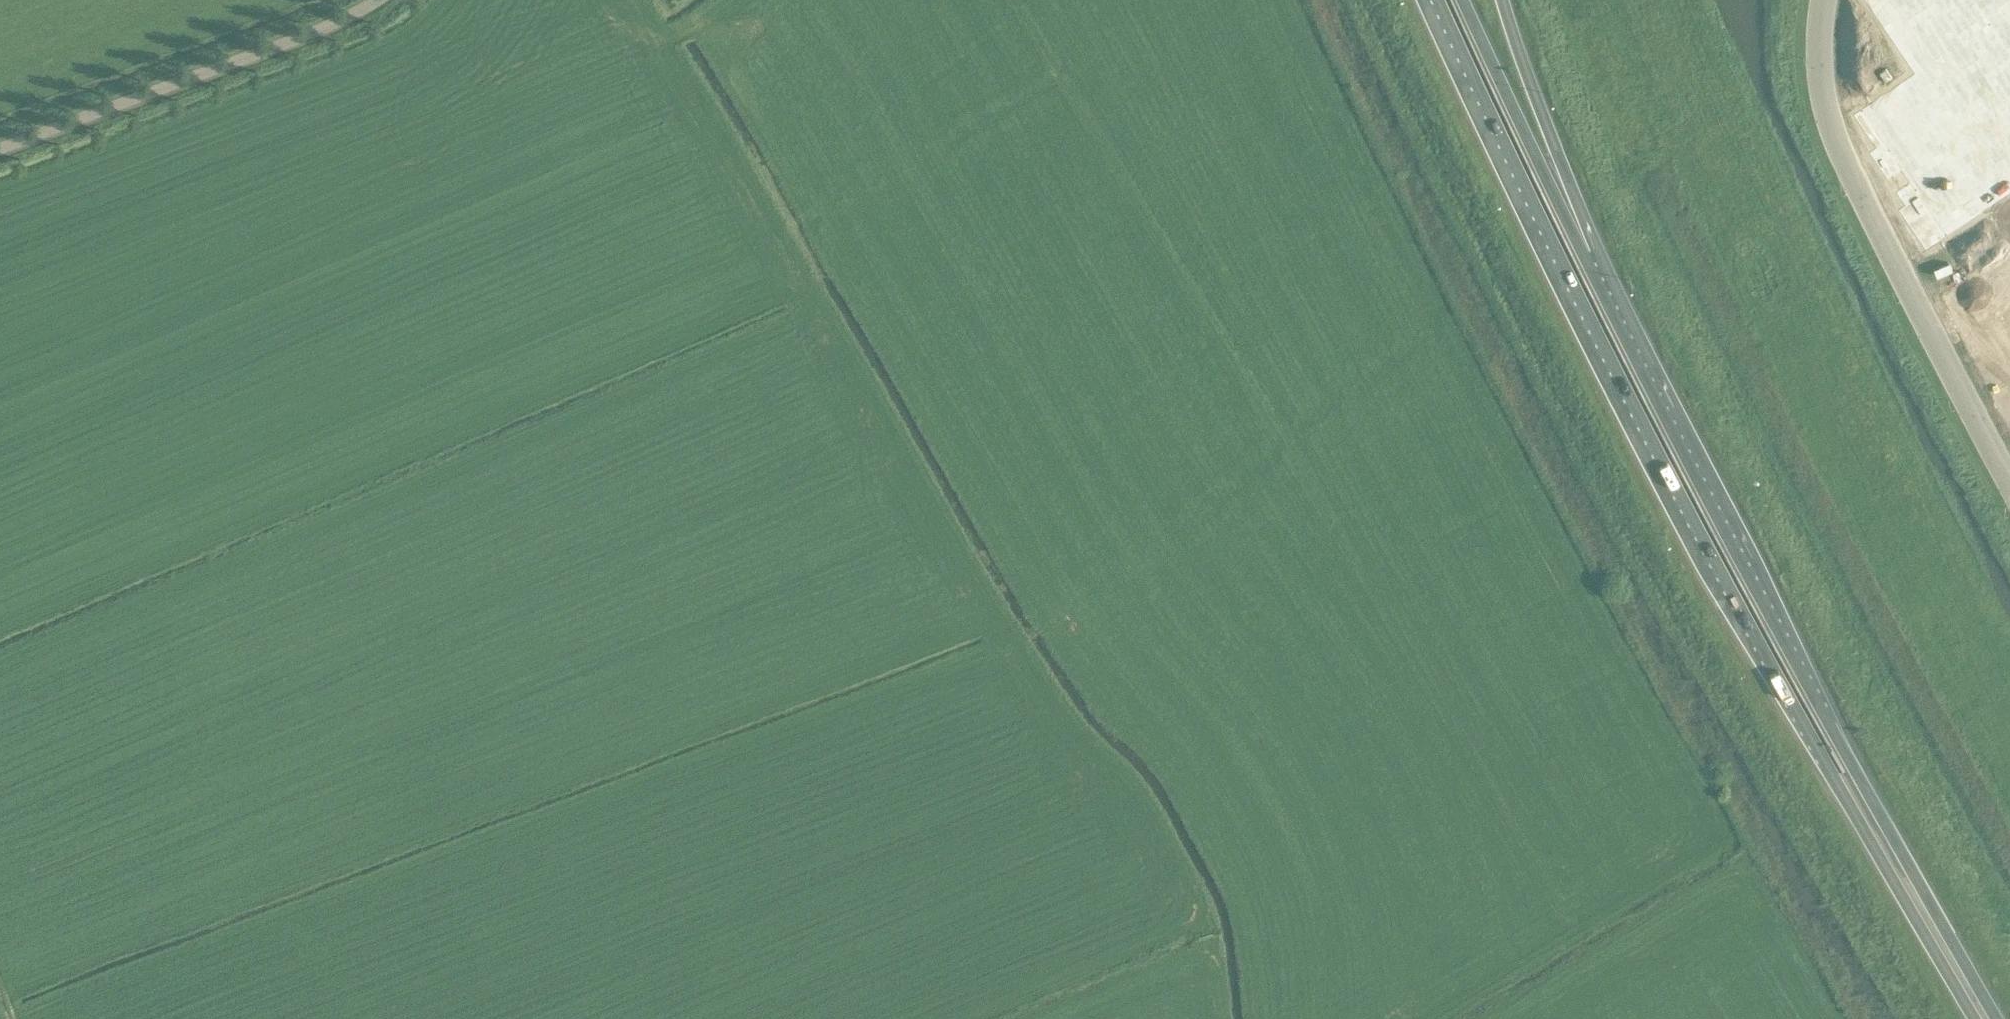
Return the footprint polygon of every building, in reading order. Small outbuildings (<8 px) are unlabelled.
[(1884,78),(1891,73),(1884,65),(1878,69),(1884,78)] [(1998,307),(2009,325),(2009,300),(1998,307)]
